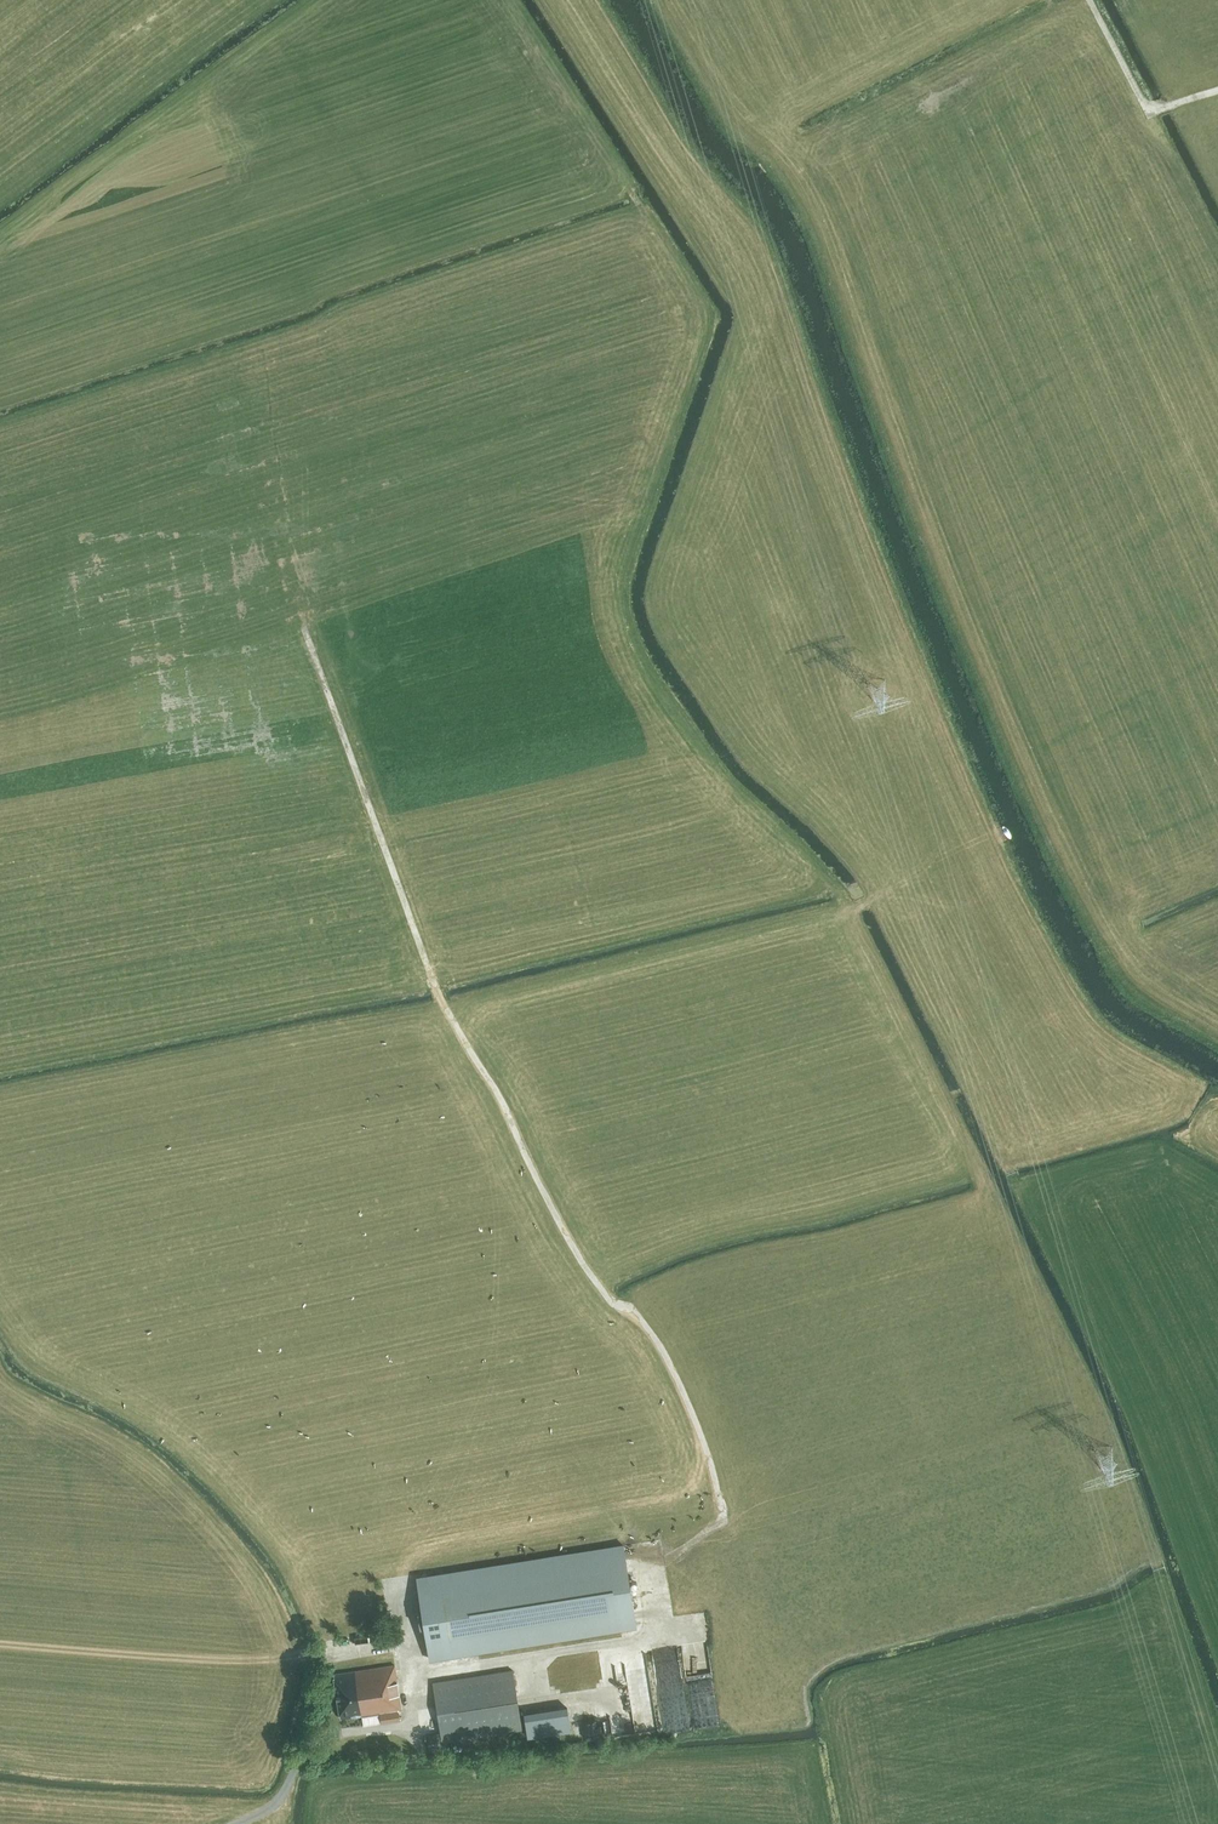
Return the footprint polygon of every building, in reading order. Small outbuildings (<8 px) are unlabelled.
[(417,1581),(429,1655),(636,1622),(624,1548),(417,1581)] [(671,1648),(654,1651),(659,1680),(671,1678),(670,1671),(677,1670),(677,1665),(674,1665),(671,1648)] [(400,1720),(396,1697),(399,1697),(395,1671),(395,1664),(333,1674),(340,1718),(351,1716),(351,1717),(361,1715),(379,1712),(381,1722),(400,1720)] [(521,1730),(512,1670),(433,1682),(442,1741),(521,1730)] [(429,1751),(442,1749),(439,1732),(427,1734),(429,1751)]
